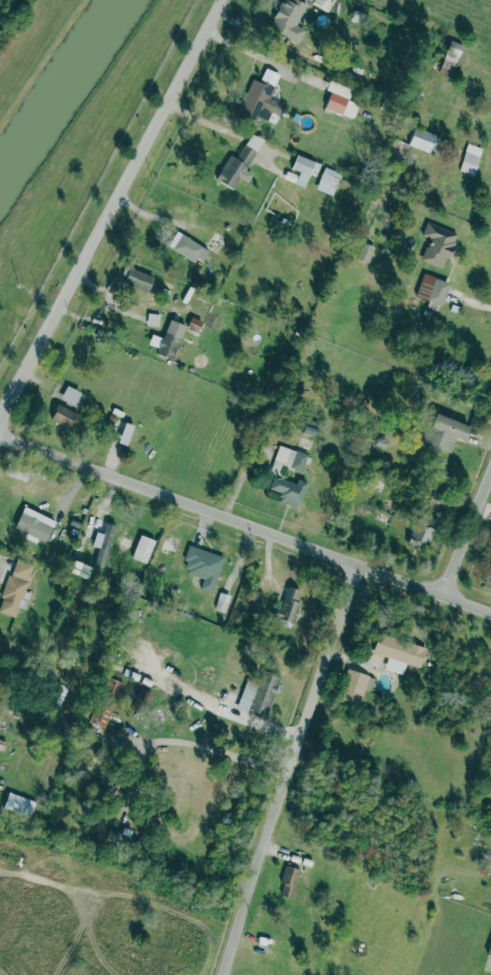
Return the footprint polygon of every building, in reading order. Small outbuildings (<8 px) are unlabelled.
[(272,17),(282,0),(289,0),(299,0),(306,4),(294,25),(303,31),(297,41),(271,26),(274,19),(272,17)] [(328,12),(334,0),(313,0),(311,4),(328,12)] [(234,114),(252,76),(259,80),(265,67),(279,74),(274,86),(277,88),(271,99),(284,104),(280,113),(263,105),(255,123),(234,114)] [(342,114),(351,90),(329,82),(326,90),(331,91),(324,107),(342,114)] [(408,144),(431,153),(437,135),(415,126),(408,144)] [(216,176),(230,155),(236,158),(252,135),(264,139),(247,166),(244,170),(252,175),(245,187),(237,181),(233,187),(216,176)] [(459,170),(474,175),(482,148),(468,143),(459,170)] [(310,172),(316,175),(321,164),(297,154),(286,180),(304,187),(310,172)] [(316,189),(332,195),(341,173),(324,167),(316,189)] [(421,260),(444,268),(457,233),(427,222),(422,235),(429,238),(421,260)] [(177,231),(208,251),(202,262),(198,259),(193,261),(174,249),(176,245),(170,241),(177,231)] [(148,292),(154,276),(130,267),(124,283),(148,292)] [(416,296),(428,299),(426,307),(440,311),(448,281),(422,274),(416,296)] [(160,314),(148,313),(147,325),(159,326),(160,314)] [(167,332),(180,337),(173,359),(158,353),(159,348),(158,347),(162,337),(164,340),(167,332)] [(74,405),(80,392),(66,385),(60,398),(74,405)] [(50,417),(58,403),(78,414),(71,427),(50,417)] [(464,441),(470,425),(433,412),(421,446),(440,452),(441,449),(451,452),(456,438),(464,441)] [(133,425),(124,422),(118,442),(127,445),(133,425)] [(303,432),(312,436),(316,427),(306,423),(303,432)] [(284,476),(287,467),(302,472),(308,454),(279,445),(270,472),(284,476)] [(274,475),(295,483),(298,479),(307,482),(300,504),(297,504),(296,507),(279,501),(281,497),(280,493),(269,488),(274,475)] [(442,511),(447,495),(431,491),(427,507),(442,511)] [(46,542),(55,521),(24,506),(14,527),(46,542)] [(427,548),(434,530),(415,523),(408,541),(427,548)] [(146,562),(155,540),(140,535),(132,557),(146,562)] [(188,544),(223,557),(211,592),(202,589),(203,578),(187,573),(189,569),(184,568),(186,562),(182,560),(188,544)] [(18,607),(26,609),(31,592),(25,591),(33,564),(14,558),(0,604),(0,612),(16,616),(18,607)] [(287,586),(299,590),(296,601),(300,603),(293,624),(272,618),(275,606),(280,608),(287,586)] [(230,595),(220,592),(215,609),(225,612),(230,595)] [(373,654),(380,634),(426,649),(421,666),(406,662),(402,676),(382,669),(385,658),(373,654)] [(377,678),(349,668),(338,699),(359,707),(365,687),(373,690),(377,678)] [(234,708),(246,678),(258,683),(263,671),(279,677),(263,719),(234,708)] [(105,729),(123,682),(106,676),(89,723),(105,729)] [(131,707),(144,713),(152,693),(139,688),(131,707)] [(87,785),(98,755),(84,750),(73,780),(87,785)] [(3,807),(29,817),(35,802),(9,791),(3,807)] [(280,882),(284,883),(280,895),(291,898),(300,869),(285,865),(280,882)]
